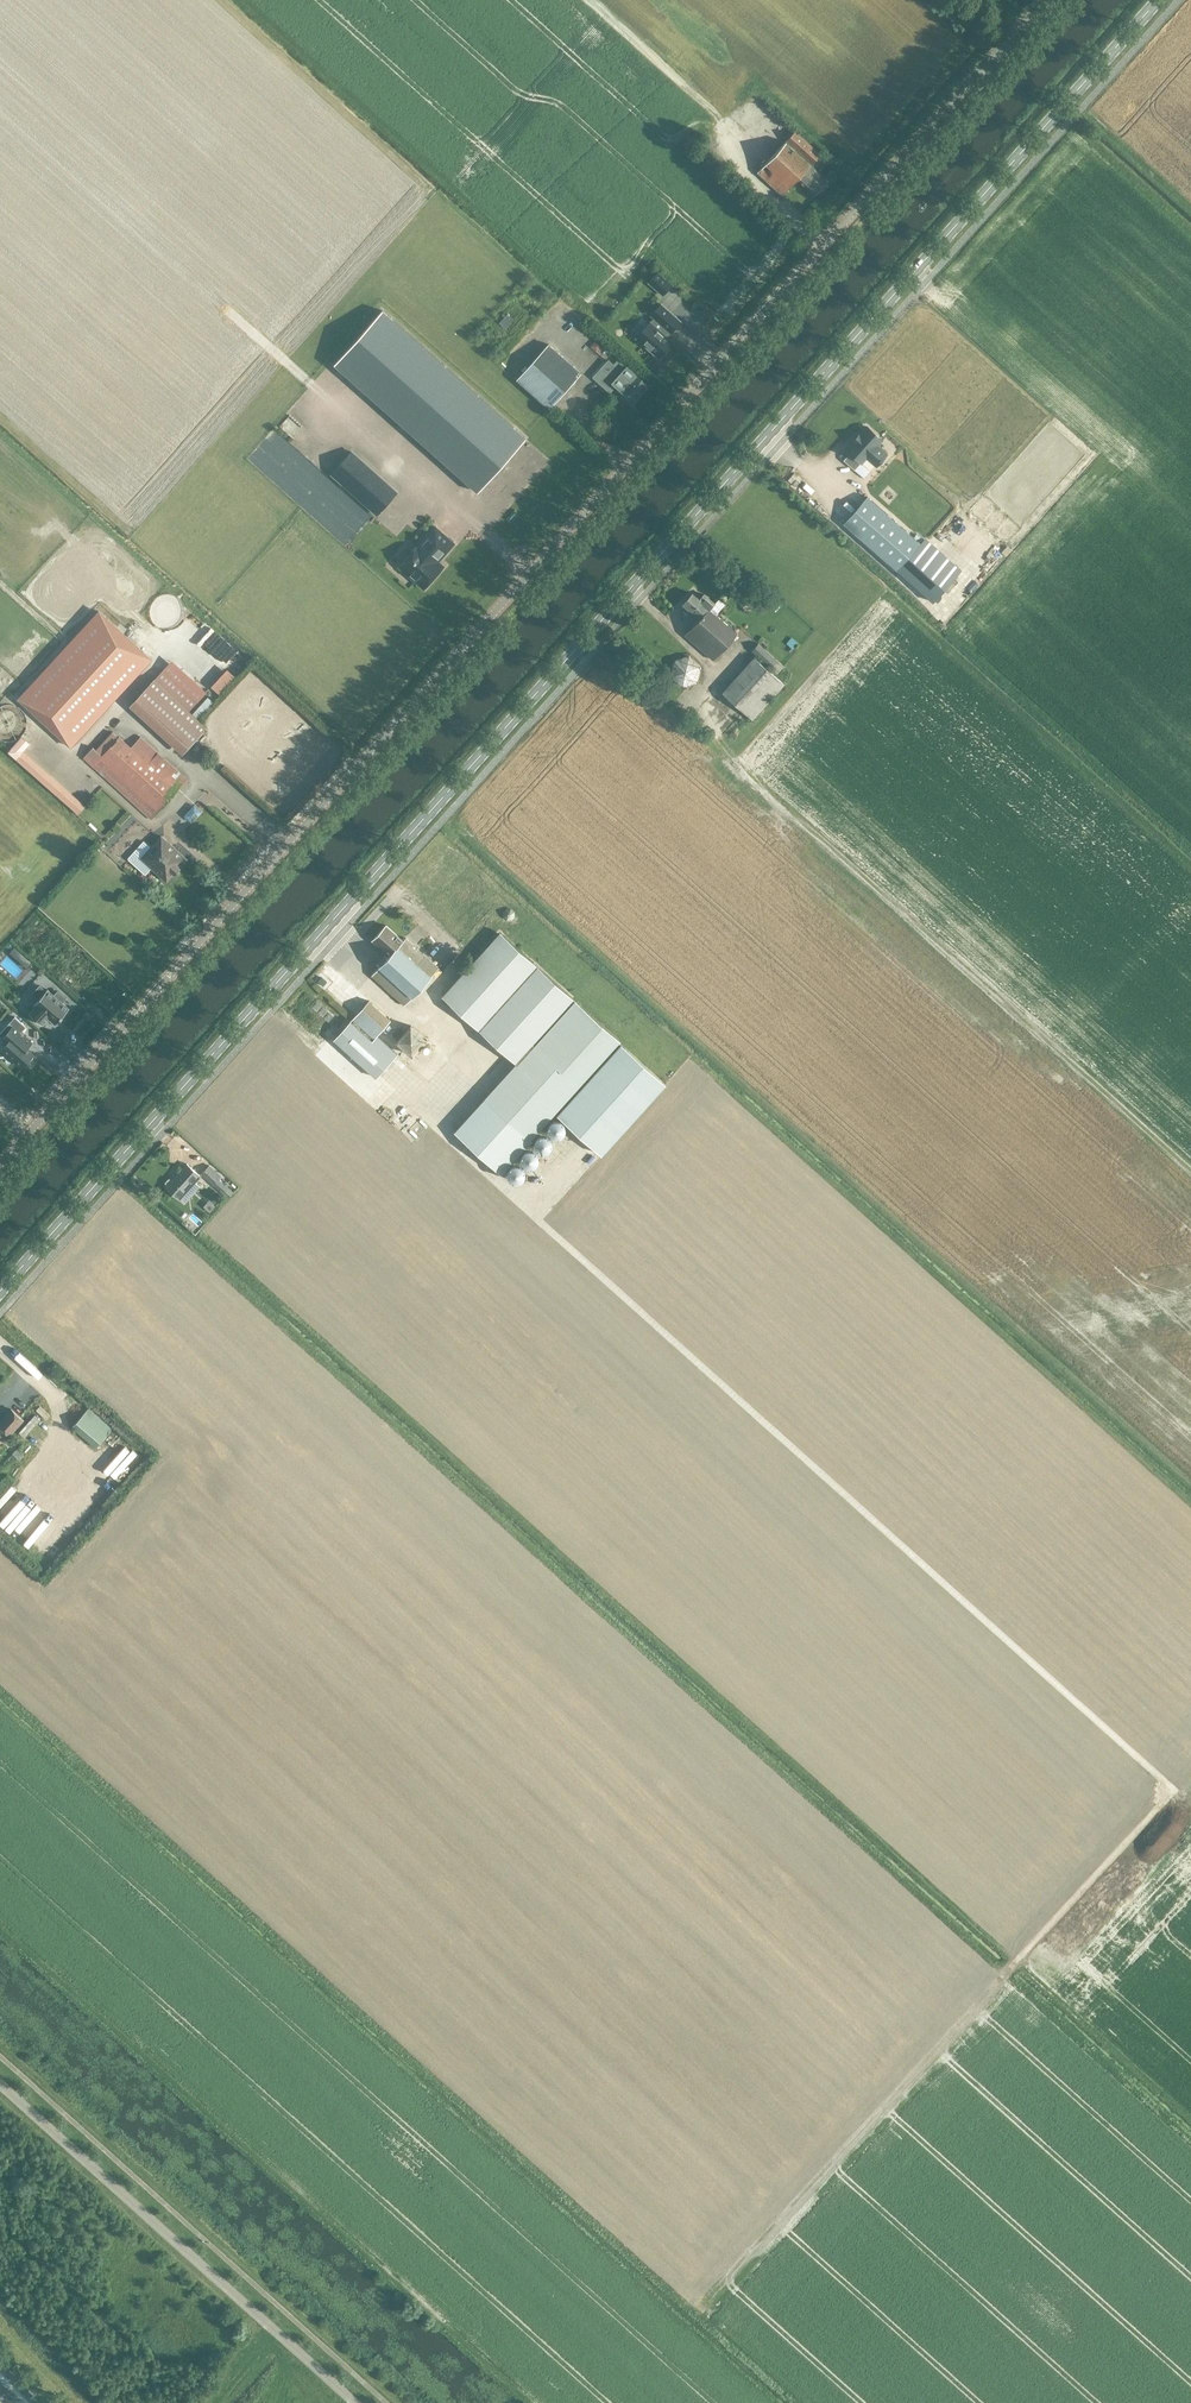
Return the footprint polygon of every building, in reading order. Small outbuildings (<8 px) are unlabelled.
[(813,163),(821,155),(795,132),(787,141),(807,159),(806,160),(786,142),(758,173),(783,196),(797,180),(814,195),(828,180),(810,165),(812,163),(813,163)] [(660,269),(649,280),(664,294),(675,283),(660,269)] [(681,321),(661,304),(651,315),(654,318),(651,322),(650,322),(649,323),(642,317),(631,330),(638,336),(636,337),(659,358),(673,342),(665,335),(669,331),(671,332),(681,321)] [(383,310),(335,363),(477,491),(525,437),(471,389),(383,310)] [(501,321),(507,326),(514,317),(508,312),(501,321)] [(600,349),(604,340),(597,337),(593,346),(600,349)] [(550,408),(581,373),(550,345),(518,380),(550,408)] [(649,386),(619,358),(614,364),(608,359),(593,377),(610,393),(616,386),(634,402),(649,386)] [(308,469),(315,462),(276,426),(249,456),(258,464),(262,460),(272,469),(277,463),(285,470),(296,458),(308,469)] [(844,460),(855,470),(861,463),(862,463),(867,457),(876,466),(887,454),(877,445),(882,440),(867,426),(861,434),(860,433),(853,442),(847,450),(850,453),(844,460)] [(332,474),(377,514),(397,492),(352,451),(332,474)] [(897,570),(921,543),(867,496),(844,523),(897,570)] [(435,561),(440,555),(442,557),(454,543),(435,526),(401,565),(425,587),(442,567),(435,561)] [(944,564),(920,590),(933,601),(957,574),(945,563),(944,564)] [(713,659),(737,633),(709,609),(714,603),(704,594),(699,599),(692,593),(683,604),(686,607),(684,609),(689,613),(691,611),(699,618),(685,634),(713,659)] [(99,607),(19,698),(74,746),(154,656),(99,607)] [(222,633),(216,629),(213,632),(207,628),(195,642),(207,652),(222,633)] [(213,652),(225,669),(241,657),(229,640),(213,652)] [(723,692),(744,711),(752,718),(783,683),(776,676),(785,666),(778,660),(777,660),(758,643),(751,650),(770,668),(769,670),(755,657),(723,692)] [(699,683),(702,666),(689,655),(672,660),(668,676),(682,688),(699,683)] [(220,692),(236,674),(228,667),(212,685),(220,692)] [(182,755),(192,744),(207,727),(154,679),(128,705),(182,755)] [(87,753),(84,757),(83,757),(151,819),(188,779),(141,736),(131,746),(119,735),(118,737),(113,731),(95,751),(90,756),(87,753)] [(9,752),(78,813),(83,808),(21,753),(30,743),(22,737),(9,752)] [(196,821),(203,806),(193,802),(186,816),(196,821)] [(161,834),(150,847),(144,841),(128,858),(145,874),(151,868),(167,882),(188,859),(161,834)] [(511,919),(515,916),(514,912),(510,908),(506,909),(503,912),(503,917),(507,920),(511,919)] [(405,1005),(439,967),(406,938),(403,941),(386,925),(373,940),(390,955),(372,975),(405,1005)] [(500,933),(452,987),(443,997),(517,1064),(456,1132),(501,1173),(619,1041),(500,933)] [(57,974),(62,968),(40,948),(34,954),(57,974)] [(61,993),(48,1008),(70,1026),(83,1012),(79,1009),(61,993)] [(369,1000),(353,1017),(352,1018),(352,1019),(374,1039),(377,1035),(391,1019),(369,1000)] [(352,1019),(334,1039),(376,1077),(398,1054),(377,1035),(374,1039),(352,1019)] [(412,1056),(428,1039),(411,1024),(395,1040),(412,1056)] [(16,1046),(39,1067),(48,1055),(40,1047),(44,1042),(27,1026),(18,1036),(21,1039),(17,1044),(16,1046)] [(619,1041),(555,1112),(602,1154),(666,1083),(619,1041)] [(407,1129),(418,1118),(412,1112),(401,1124),(407,1129)] [(540,1159),(533,1146),(520,1152),(528,1166),(540,1159)] [(187,1163),(173,1179),(166,1186),(180,1198),(200,1175),(187,1163)] [(202,1174),(207,1179),(214,1184),(219,1178),(207,1168),(202,1174)] [(95,1447),(112,1428),(89,1407),(72,1427),(95,1447)] [(3,1429),(9,1435),(23,1419),(11,1409),(0,1421),(0,1432),(3,1429)] [(16,1449),(12,1454),(19,1460),(23,1456),(16,1449)] [(115,1476),(136,1454),(130,1449),(109,1470),(115,1476)] [(66,1492),(75,1481),(71,1478),(62,1488),(66,1492)] [(35,1504),(17,1492),(14,1497),(9,1494),(7,1497),(10,1499),(0,1514),(0,1519),(18,1530),(35,1504)] [(49,1522),(29,1546),(34,1550),(53,1526),(49,1522)]
